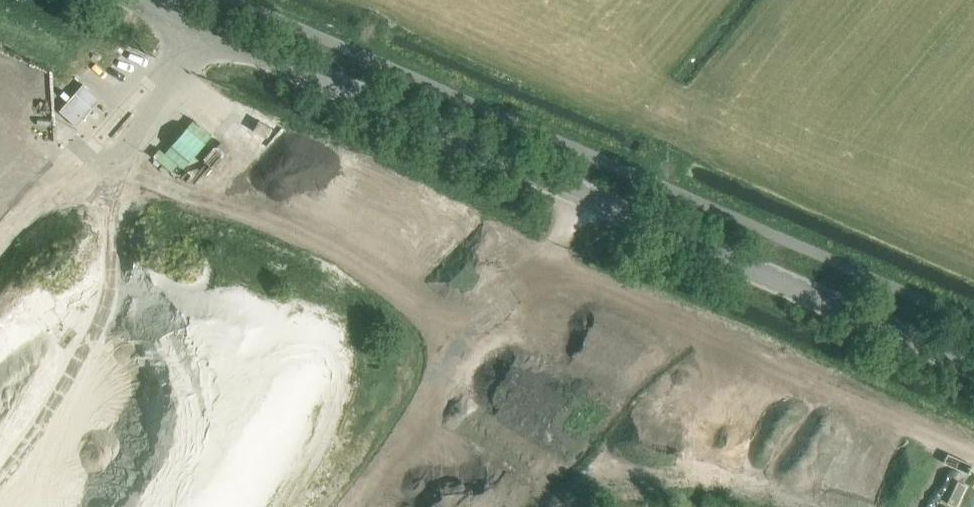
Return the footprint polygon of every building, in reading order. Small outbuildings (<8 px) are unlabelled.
[(96,101),(79,86),(55,113),(72,128),(96,101)] [(201,142),(208,133),(190,119),(183,128),(201,142)] [(181,126),(165,142),(182,160),(198,143),(181,126)]
